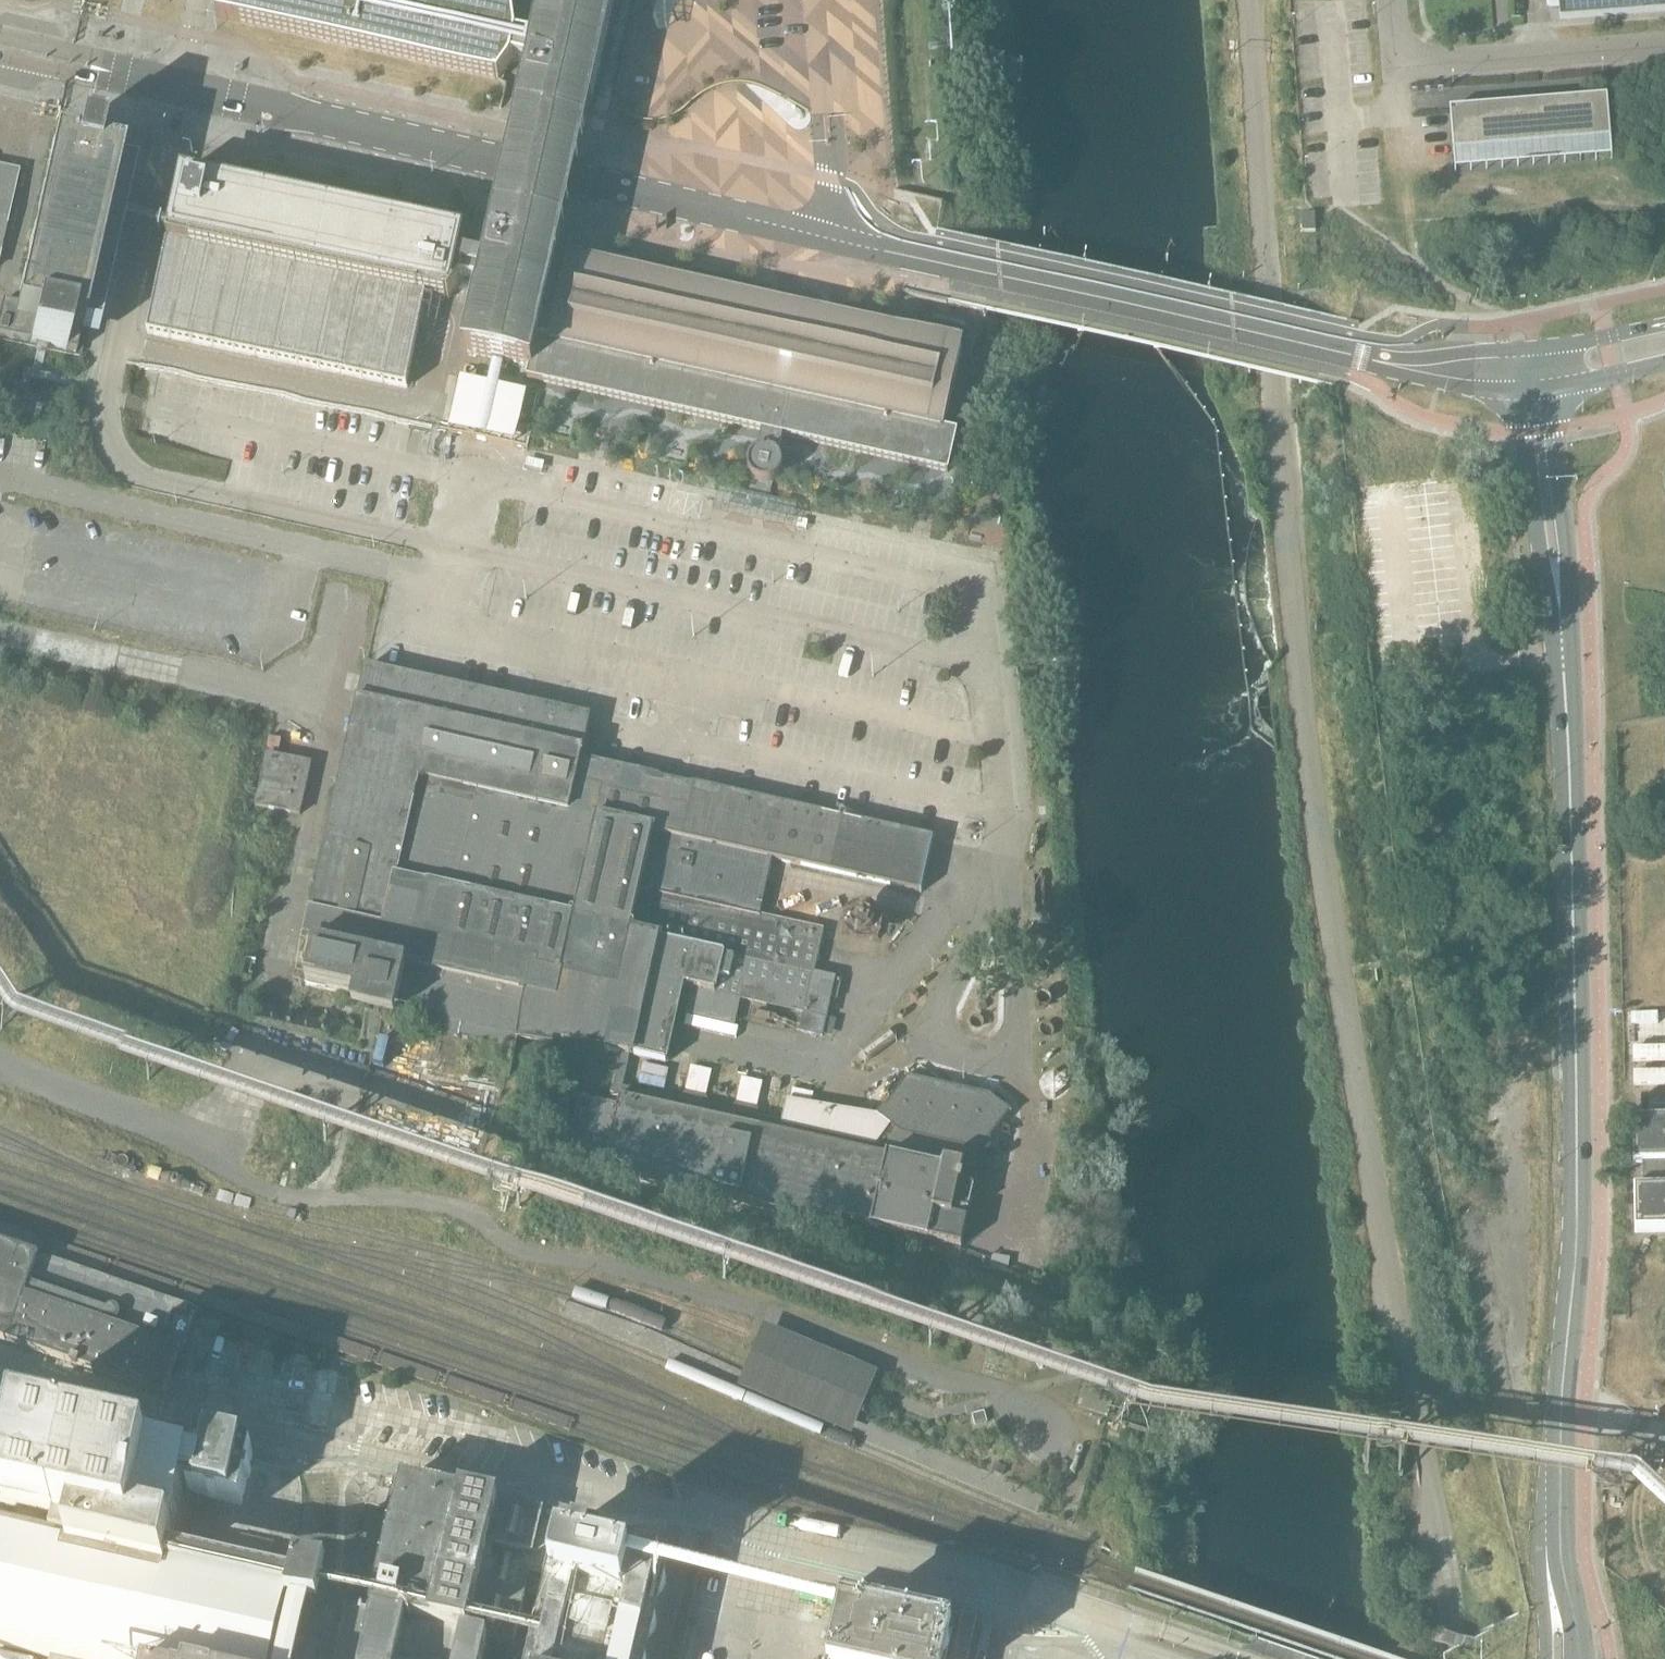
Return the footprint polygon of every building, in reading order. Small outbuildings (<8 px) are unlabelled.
[(142,366),(150,368),(179,374),(411,423),(412,423),(425,426),(426,426),(438,429),(439,429),(448,431),(526,448),(527,449),(528,447),(537,404),(540,392),(500,383),(498,383),(502,364),(503,360),(529,366),(527,377),(555,383),(762,430),(761,432),(758,445),(757,450),(755,451),(753,453),(752,454),(750,456),(749,459),(748,461),(747,463),(747,466),(747,468),(748,470),(749,473),(749,474),(750,476),(751,477),(747,496),(747,497),(746,498),(751,499),(751,500),(751,502),(752,503),(753,504),(754,505),(755,505),(757,506),(758,506),(760,505),(761,505),(762,504),(763,503),(764,502),(768,503),(768,502),(768,501),(773,482),(774,481),(775,480),(777,479),(778,477),(780,476),(781,474),(782,472),(782,469),(783,467),(783,465),(782,462),(782,460),(781,458),(780,456),(779,455),(780,450),(783,437),(783,434),(947,471),(955,432),(943,430),(945,417),(962,344),(961,344),(960,343),(833,315),(832,315),(816,311),(641,272),(640,272),(578,258),(577,258),(568,256),(568,257),(557,255),(563,227),(567,212),(571,193),(575,173),(579,159),(582,144),(586,127),(597,77),(598,71),(602,57),(614,0),(544,0),(541,14),(535,42),(531,42),(515,38),(515,31),(513,13),(511,13),(511,14),(510,13),(511,13),(454,0),(221,0),(218,17),(257,26),(495,79),(496,78),(497,78),(498,79),(499,78),(500,77),(502,73),(511,58),(531,63),(524,93),(520,112),(519,113),(516,127),(512,144),(509,159),(505,179),(501,196),(497,212),(496,219),(493,230),(486,261),(466,256),(463,234),(463,232),(461,232),(461,233),(460,233),(460,232),(456,231),(277,194),(245,187),(181,173),(172,217),(167,241),(166,241),(166,242),(147,332),(150,333),(143,362),(143,364),(142,366)] [(1560,18),(1664,10),(1664,0),(1558,0),(1560,18)] [(1607,96),(1449,109),(1453,152),(1611,139),(1607,96)] [(108,228),(113,204),(117,205),(124,172),(111,169),(113,159),(108,151),(98,149),(102,133),(79,128),(78,135),(56,130),(53,144),(52,144),(16,305),(1,301),(0,308),(0,336),(75,353),(82,323),(87,324),(108,228)] [(17,173),(0,169),(0,249),(17,173)] [(1302,231),(1315,231),(1315,213),(1302,213),(1302,231)] [(621,1052),(629,1054),(665,1062),(680,994),(690,997),(686,1012),(734,1023),(739,998),(804,1012),(800,1030),(822,1035),(830,998),(836,1000),(841,979),(833,977),(833,978),(821,975),(822,968),(816,967),(824,930),(759,915),(772,858),(921,892),(932,839),(580,760),(590,717),(366,667),(303,945),(314,948),(306,985),(397,1005),(394,1019),(516,1046),(516,1043),(514,1043),(517,1030),(621,1052)] [(310,762),(265,752),(254,803),(299,813),(310,762)] [(570,1139),(565,1160),(604,1168),(603,1172),(680,1189),(689,1191),(841,1225),(843,1217),(872,1224),(871,1228),(880,1230),(928,1240),(928,1239),(961,1246),(962,1240),(966,1221),(967,1219),(963,1218),(965,1212),(968,1213),(969,1212),(973,1194),(973,1192),(975,1184),(978,1170),(972,1169),(976,1150),(982,1151),(983,1150),(982,1149),(989,1140),(990,1141),(991,1140),(989,1139),(1009,1112),(1011,1113),(1012,1112),(1009,1110),(1008,1111),(989,1097),(989,1095),(988,1095),(984,1101),(980,1105),(974,1100),(962,1091),(963,1090),(962,1089),(957,1095),(954,1099),(947,1094),(935,1085),(936,1084),(934,1083),(930,1089),(927,1093),(920,1088),(913,1082),(908,1079),(909,1078),(906,1076),(905,1077),(906,1078),(904,1081),(899,1088),(898,1090),(892,1097),(891,1098),(886,1105),(884,1104),(884,1105),(885,1106),(883,1108),(878,1115),(877,1114),(876,1115),(876,1116),(877,1116),(888,1124),(875,1141),(851,1135),(836,1132),(837,1128),(837,1127),(836,1127),(836,1125),(835,1125),(817,1121),(812,1120),(808,1119),(809,1114),(808,1114),(813,1093),(792,1089),(786,1114),(779,1122),(760,1118),(757,1107),(762,1082),(741,1077),(735,1103),(729,1111),(709,1106),(706,1096),(711,1071),(690,1066),(684,1091),(678,1099),(674,1098),(662,1096),(622,1087),(626,1068),(629,1054),(621,1052),(618,1063),(609,1103),(596,1100),(583,1097),(579,1096),(572,1131),(571,1133),(570,1139)] [(644,1065),(641,1084),(666,1086),(668,1068),(644,1065)] [(1631,1122),(1631,1165),(1639,1165),(1640,1189),(1632,1189),(1633,1233),(1664,1232),(1664,1121),(1631,1122)] [(164,1397),(194,1310),(0,1243),(0,1341),(164,1397)] [(791,1345),(781,1368),(795,1374),(790,1385),(840,1406),(855,1372),(804,1351),(793,1346),(791,1345)] [(284,1614),(293,1575),(212,1557),(216,1541),(187,1535),(196,1496),(242,1506),(253,1452),(153,1431),(148,1454),(0,1421),(0,1549),(284,1614)] [(671,1562),(638,1555),(644,1530),(390,1473),(382,1508),(391,1510),(375,1581),(369,1609),(348,1604),(335,1658),(509,1658),(525,1591),(565,1600),(552,1658),(649,1658),(671,1562)] [(268,1568),(274,1543),(223,1531),(217,1556),(268,1568)] [(317,1620),(328,1570),(296,1563),(293,1575),(284,1614),(274,1658),(302,1658),(311,1618),(317,1620)] [(826,1658),(986,1658),(993,1627),(957,1618),(959,1611),(942,1607),(941,1615),(841,1592),(826,1658)]
